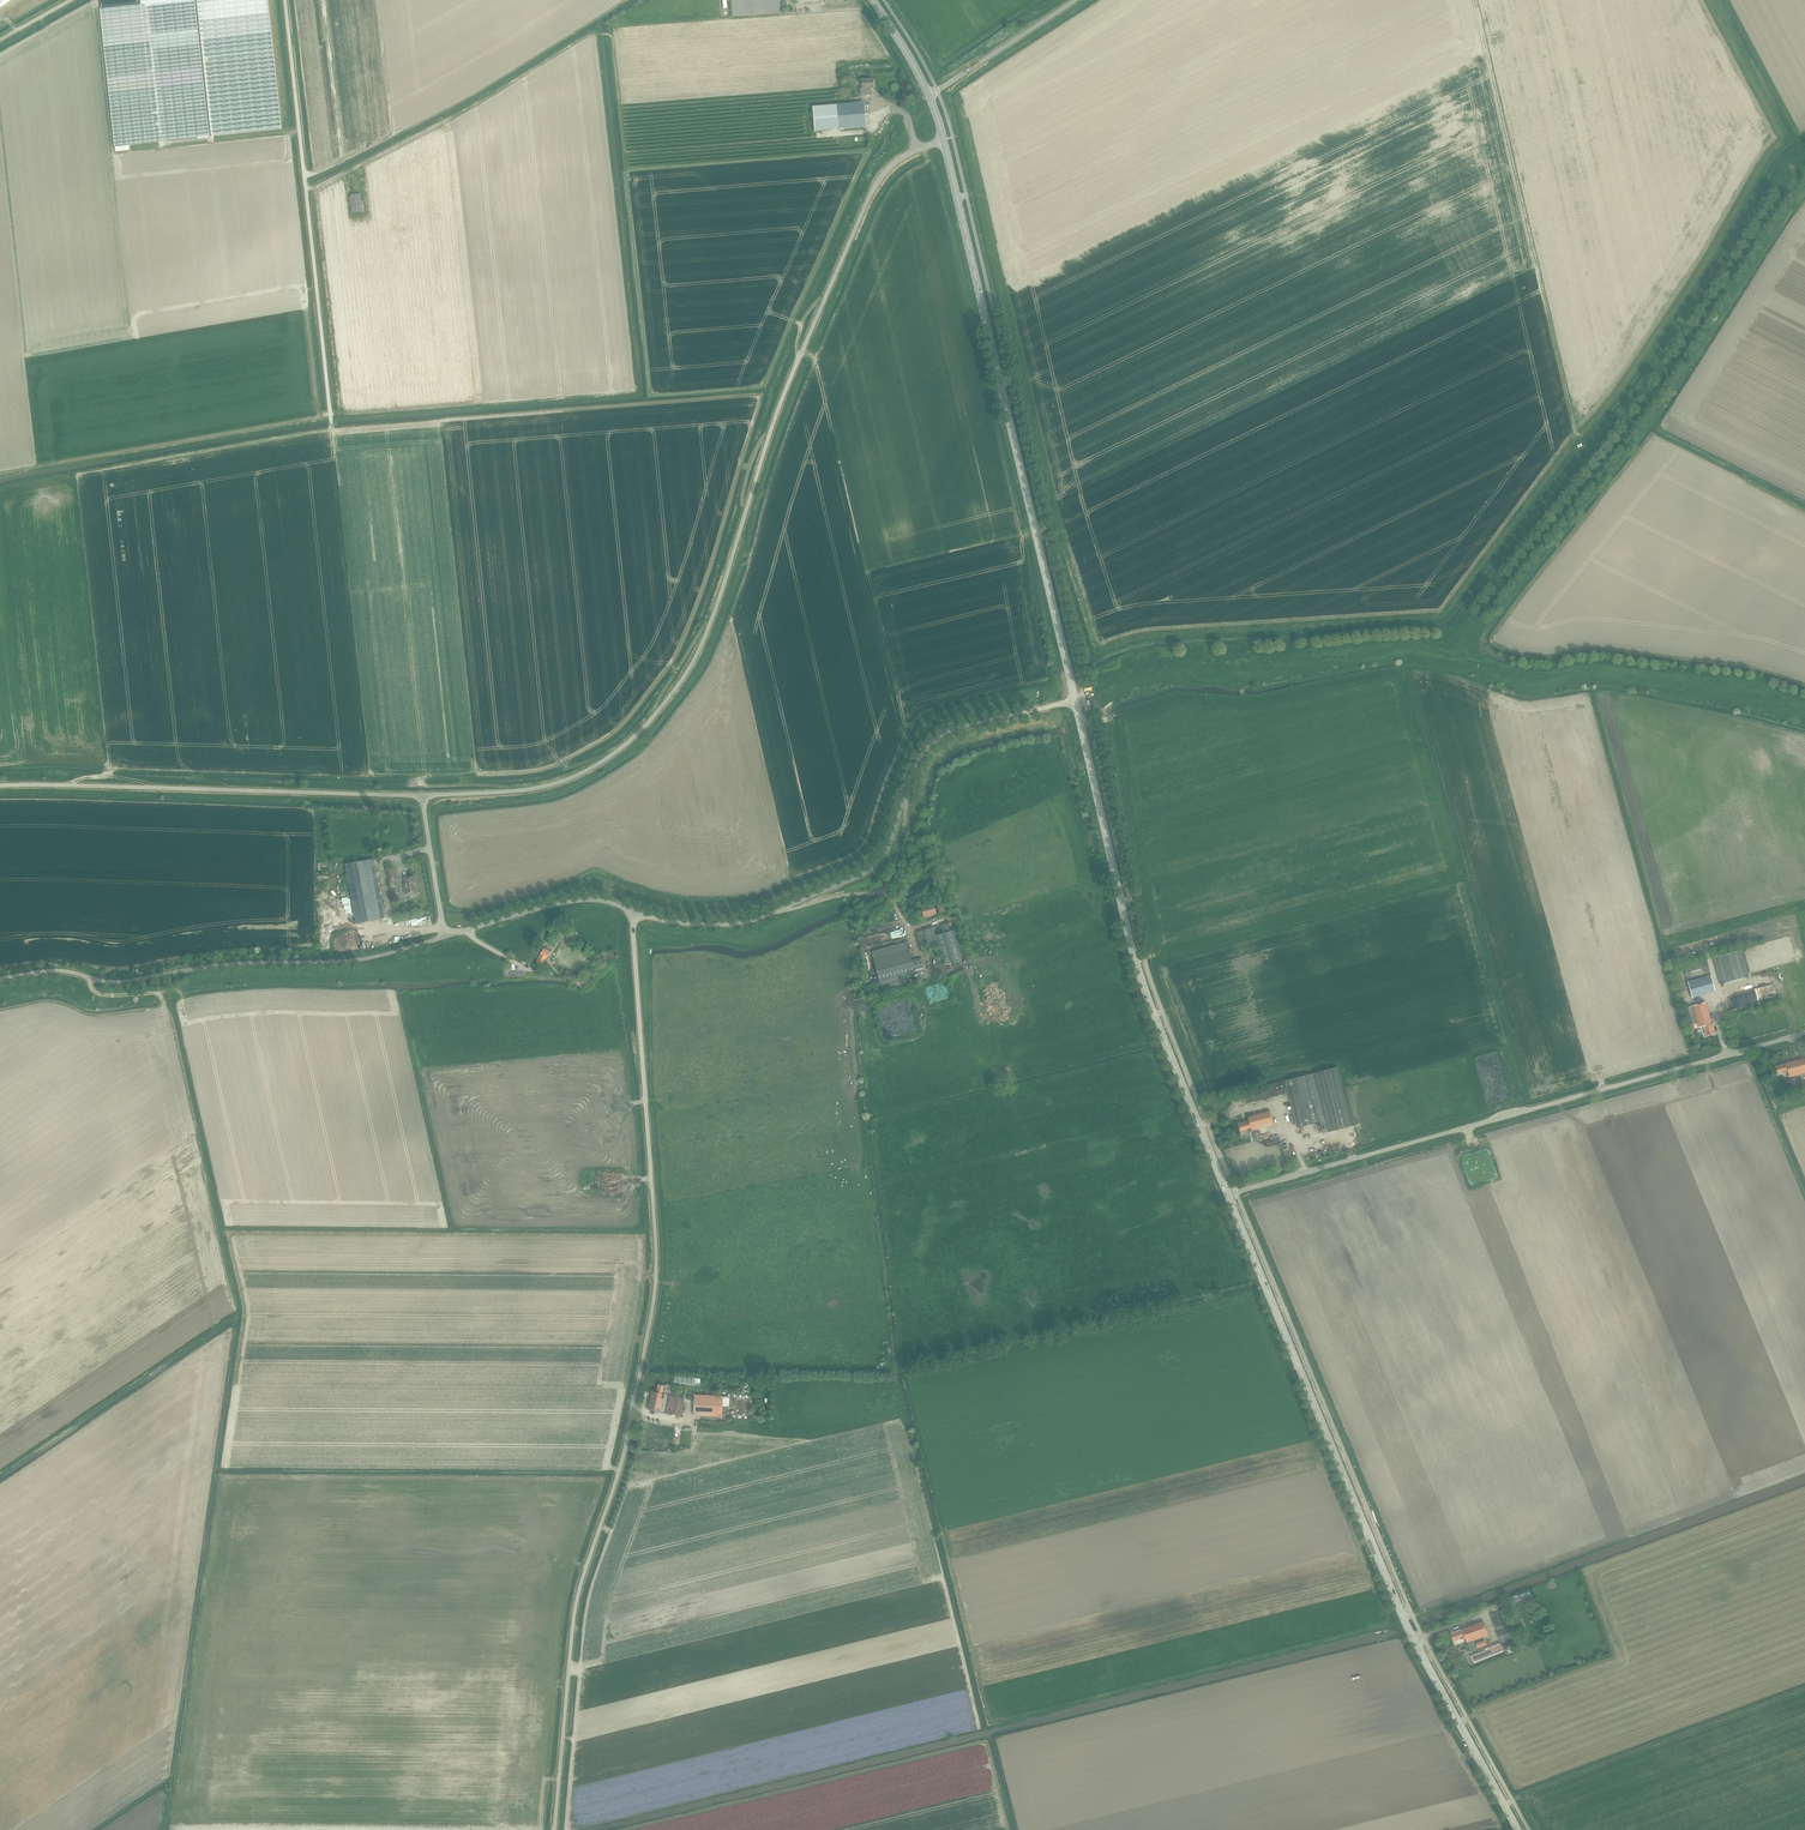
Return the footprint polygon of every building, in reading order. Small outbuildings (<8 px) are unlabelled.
[(140,4),(99,8),(114,146),(209,136),(194,0),(140,0),(140,4)] [(210,136),(281,128),(267,0),(196,0),(210,136)] [(871,88),(873,88),(872,79),(861,80),(862,89),(860,89),(861,95),(871,94),(871,88)] [(838,129),(866,127),(864,103),(836,105),(812,107),(814,131),(838,129)] [(351,213),(361,212),(360,195),(350,196),(351,213)] [(356,923),(380,919),(369,860),(345,864),(356,923)] [(394,868),(388,869),(390,880),(396,879),(394,868)] [(416,891),(414,876),(404,878),(407,893),(416,891)] [(381,900),(388,899),(384,880),(381,881),(381,884),(378,885),(381,900)] [(938,913),(944,911),(941,900),(935,902),(938,913)] [(923,917),(936,914),(932,902),(920,906),(923,917)] [(933,926),(923,929),(927,943),(937,940),(935,933),(933,926)] [(954,928),(935,933),(937,940),(944,962),(962,957),(954,928)] [(920,945),(927,943),(923,929),(916,931),(920,945)] [(544,948),(540,955),(536,962),(541,965),(545,958),(547,959),(551,952),(544,948)] [(880,982),(915,972),(925,969),(921,957),(911,960),(908,949),(873,958),(880,982)] [(1741,950),(1713,959),(1720,985),(1749,976),(1741,950)] [(1684,967),(1687,981),(1710,974),(1706,960),(1684,967)] [(1686,990),(1680,968),(1672,970),(1678,992),(1686,990)] [(1715,991),(1711,975),(1688,982),(1692,998),(1715,991)] [(933,982),(933,986),(929,986),(930,999),(946,998),(945,981),(933,982)] [(910,998),(877,1006),(886,1040),(919,1032),(910,998)] [(1703,1026),(1706,1036),(1715,1033),(1712,1024),(1706,1002),(1684,1008),(1688,1025),(1689,1025),(1690,1030),(1703,1026)] [(1804,1073),(1804,1058),(1776,1066),(1778,1075),(1789,1072),(1790,1077),(1804,1073)] [(1323,1133),(1352,1126),(1337,1068),(1285,1082),(1297,1128),(1320,1122),(1323,1133)] [(1244,1104),(1287,1093),(1284,1082),(1264,1087),(1265,1088),(1242,1094),(1244,1104)] [(1251,1131),(1273,1125),(1270,1112),(1248,1117),(1249,1122),(1238,1125),(1240,1132),(1249,1130),(1249,1131),(1251,1130),(1251,1131)] [(1259,1132),(1257,1133),(1252,1134),(1254,1142),(1262,1140),(1259,1132)] [(1266,1141),(1267,1148),(1280,1145),(1278,1138),(1266,1141)] [(660,1411),(666,1385),(657,1383),(656,1391),(651,1390),(647,1408),(660,1411)] [(680,1416),(684,1397),(669,1394),(665,1412),(680,1416)] [(694,1394),(693,1405),(693,1415),(722,1416),(722,1406),(711,1405),(712,1395),(694,1394)] [(1502,1616),(1508,1614),(1505,1607),(1499,1609),(1502,1616)] [(1497,1612),(1491,1614),(1504,1650),(1522,1643),(1511,1615),(1500,1620),(1497,1612)] [(1462,1629),(1452,1632),(1455,1640),(1465,1637),(1470,1650),(1471,1652),(1475,1651),(1471,1640),(1488,1634),(1483,1621),(1462,1629)] [(1445,1632),(1449,1645),(1454,1644),(1450,1631),(1445,1632)] [(1485,1640),(1476,1643),(1478,1648),(1487,1645),(1485,1640)] [(1491,1649),(1472,1657),(1474,1662),(1503,1650),(1501,1645),(1491,1649)]
